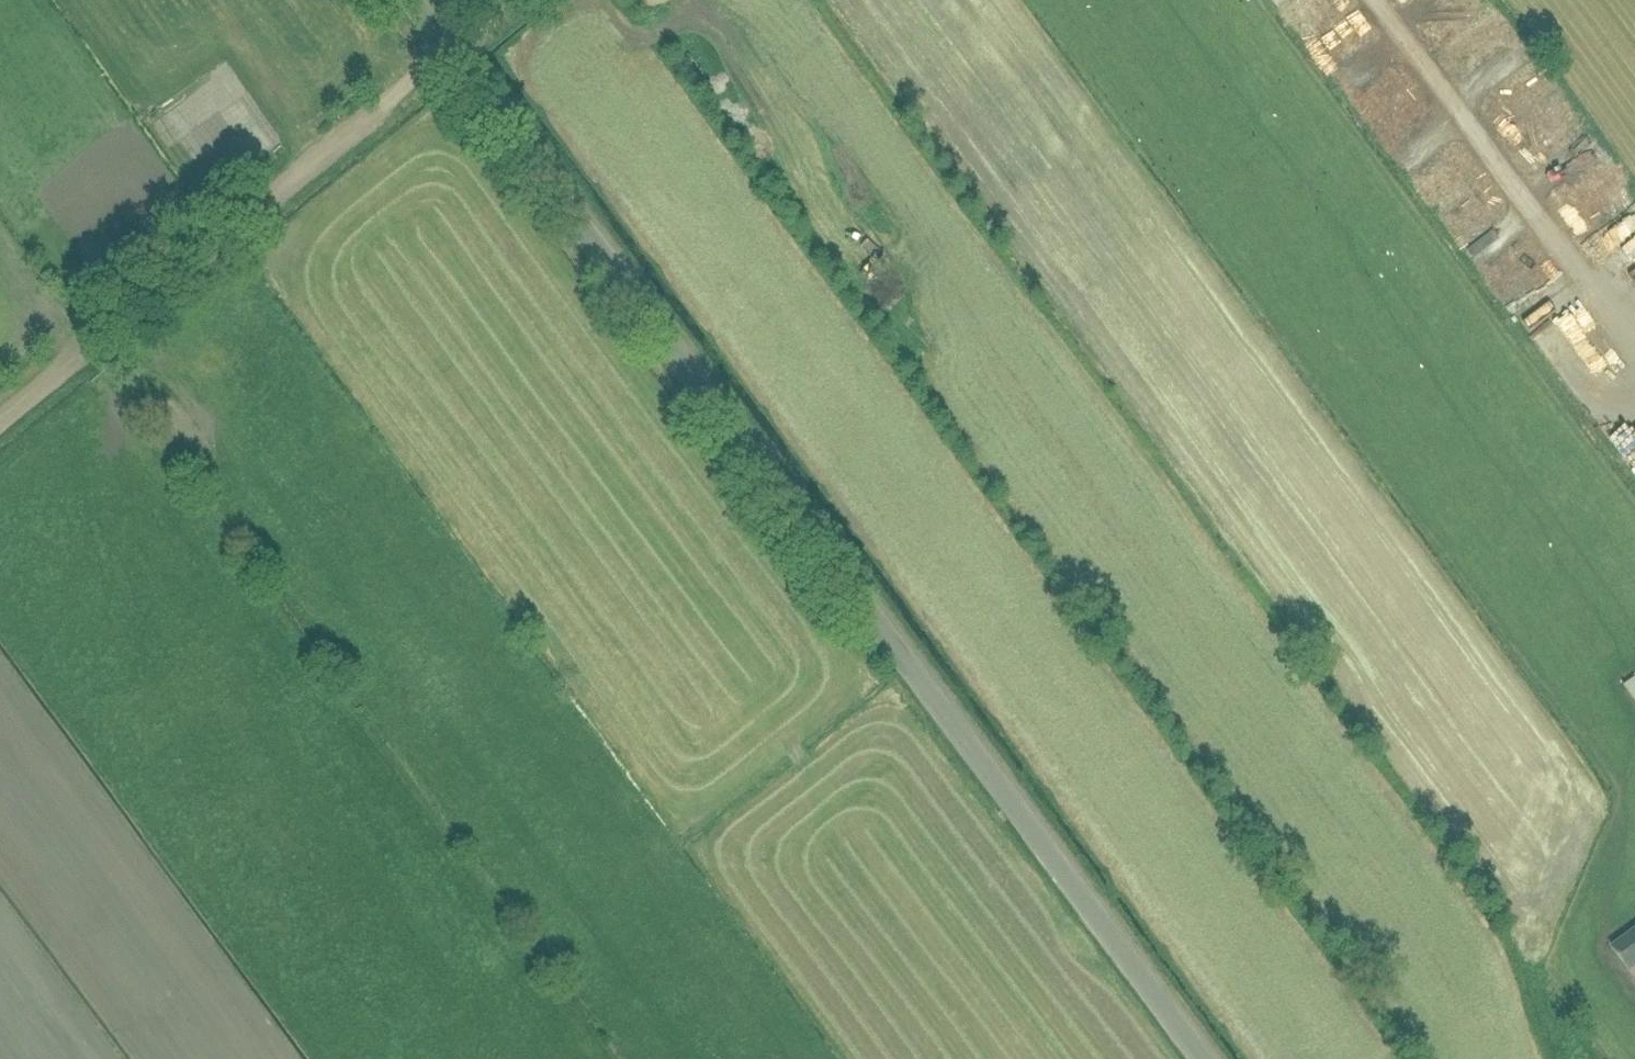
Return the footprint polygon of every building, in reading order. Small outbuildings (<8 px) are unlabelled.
[(1472,275),(1490,265),(1484,255),(1467,265),(1472,275)] [(1480,287),(1499,278),(1493,267),(1474,277),(1480,287)] [(1510,289),(1504,278),(1482,292),(1489,302),(1510,289)] [(1574,349),(1555,357),(1560,370),(1579,362),(1574,349)] [(1610,947),(1628,973),(1634,968),(1634,929),(1610,947)]
